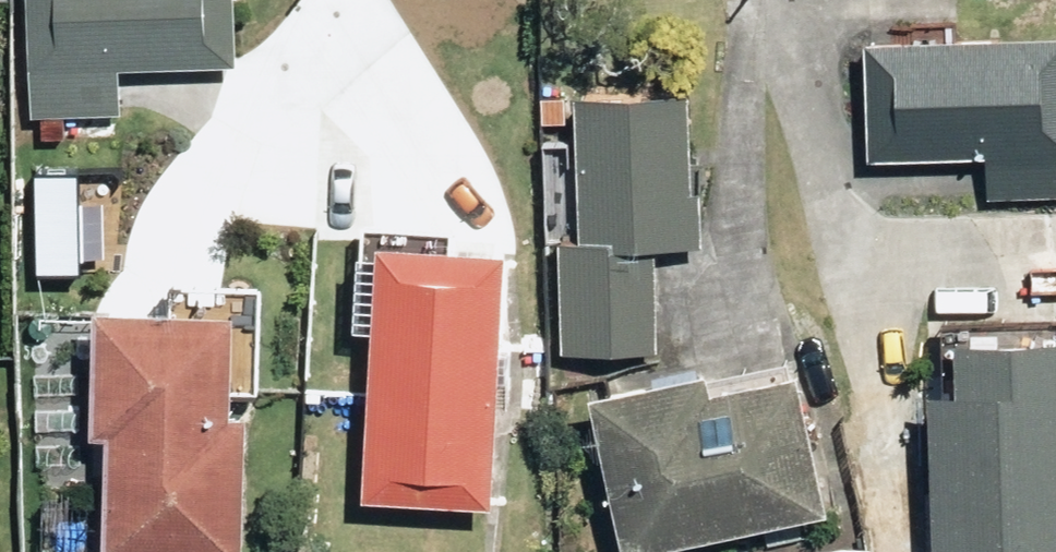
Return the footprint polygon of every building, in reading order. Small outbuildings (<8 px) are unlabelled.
[(30,112),(123,114),(124,63),(240,65),(241,0),(32,0),(30,112)] [(873,37),(871,148),(990,149),(989,194),(1055,195),(1055,40),(873,37)] [(580,240),(565,240),(563,348),(657,349),(658,261),(631,261),(631,245),(709,246),(711,92),(582,90),(580,240)] [(133,153),(47,150),(45,193),(132,196),(133,153)] [(513,243),(388,234),(370,490),(495,498),(513,243)] [(97,298),(91,431),(109,431),(104,546),(240,551),(246,551),(252,409),(234,408),(239,304),(97,298)] [(941,316),(937,551),(1055,551),(1055,318),(941,316)] [(722,373),(720,360),(595,388),(628,538),(829,493),(798,356),(722,373)]
